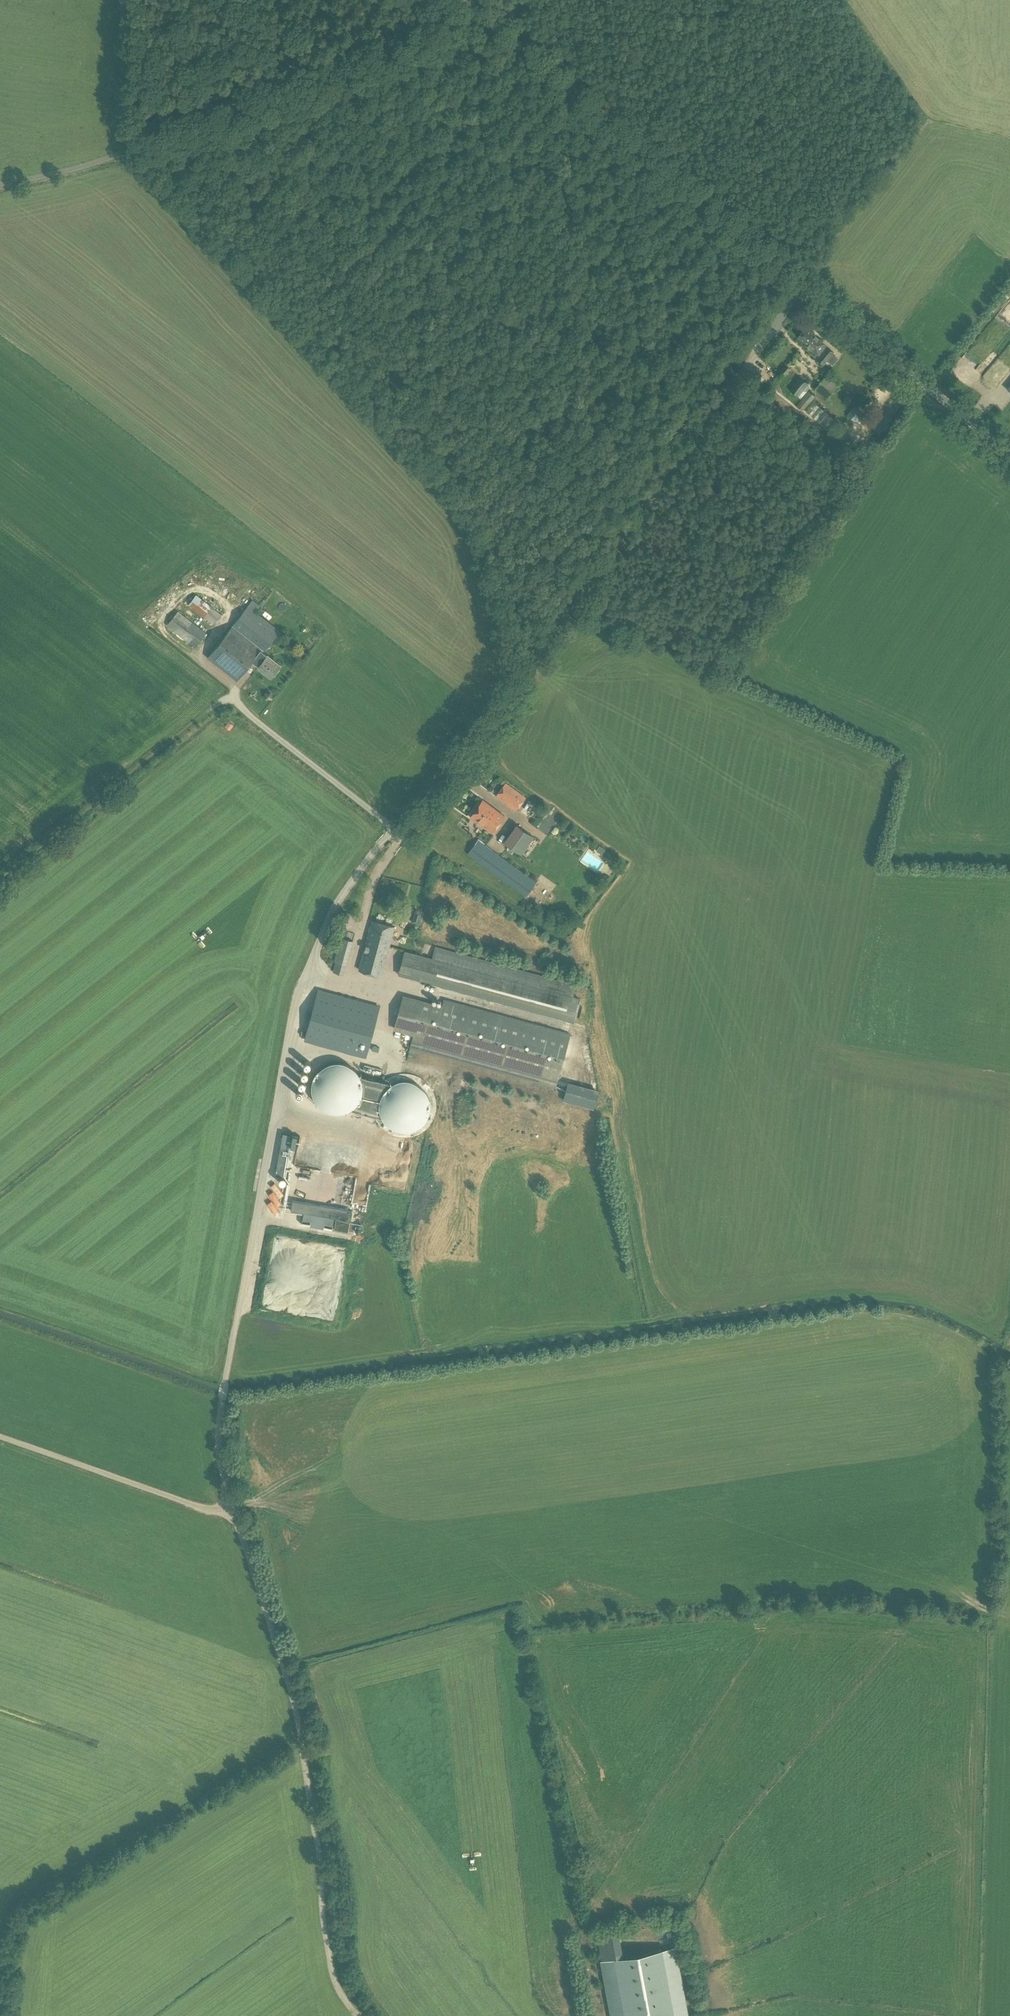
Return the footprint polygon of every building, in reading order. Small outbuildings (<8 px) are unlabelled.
[(998,328),(1003,338),(1009,334),(1009,322),(998,328)] [(825,344),(806,328),(798,338),(805,344),(804,345),(817,355),(817,354),(820,356),(817,360),(823,365),(826,361),(832,366),(838,358),(832,354),(834,352),(825,345),(825,344)] [(990,352),(996,347),(992,342),(986,346),(990,352)] [(788,377),(794,382),(801,373),(795,368),(788,377)] [(790,391),(801,399),(809,388),(806,386),(808,384),(799,378),(790,391)] [(819,386),(815,391),(821,396),(825,390),(819,386)] [(807,392),(801,399),(797,405),(803,410),(814,397),(807,392)] [(845,414),(855,422),(863,412),(853,404),(845,414)] [(196,594),(188,605),(213,624),(221,614),(196,594)] [(232,625),(261,648),(264,650),(280,630),(255,610),(260,604),(253,598),(232,625)] [(178,610),(166,625),(195,648),(206,633),(178,610)] [(208,656),(237,679),(252,660),(261,648),(232,625),(208,656)] [(261,648),(252,660),(258,665),(271,676),(281,664),(264,650),(261,648)] [(228,720),(224,726),(229,730),(234,725),(228,720)] [(525,797),(505,783),(496,795),(516,810),(525,797)] [(493,832),(497,826),(504,816),(481,800),(470,816),(493,832)] [(547,810),(535,825),(544,833),(556,818),(547,810)] [(512,848),(521,855),(534,837),(525,830),(512,848)] [(478,839),(467,854),(526,896),(536,882),(478,839)] [(605,849),(600,845),(596,850),(601,854),(605,849)] [(421,925),(425,912),(416,909),(412,923),(421,925)] [(372,921),(359,970),(380,976),(393,927),(372,921)] [(340,938),(334,961),(346,965),(352,941),(340,938)] [(573,1022),(576,1013),(580,998),(573,996),(576,984),(436,946),(432,958),(414,954),(414,955),(416,955),(410,977),(408,976),(408,977),(573,1022)] [(315,985),(334,991),(341,968),(322,962),(315,985)] [(366,1056),(379,1007),(318,990),(305,1039),(343,1050),(366,1056)] [(394,1028),(414,1034),(410,1048),(556,1088),(557,1081),(570,1034),(444,999),(442,1007),(403,996),(394,1028)] [(330,1112),(332,1112),(334,1113),(336,1113),(338,1113),(341,1112),(343,1112),(345,1112),(347,1111),(349,1110),(351,1109),(382,1118),(383,1119),(384,1121),(386,1123),(387,1124),(389,1126),(391,1127),(393,1128),(395,1129),(397,1130),(398,1130),(400,1131),(402,1131),(404,1131),(406,1131),(408,1131),(410,1131),(411,1130),(413,1130),(415,1129),(417,1128),(418,1127),(420,1126),(421,1125),(423,1124),(424,1122),(425,1121),(426,1119),(427,1118),(428,1116),(429,1114),(429,1112),(430,1110),(430,1108),(430,1106),(430,1104),(430,1102),(430,1101),(429,1099),(429,1097),(428,1095),(427,1093),(426,1092),(425,1090),(423,1089),(422,1087),(420,1086),(419,1085),(417,1084),(415,1083),(414,1082),(412,1081),(410,1081),(408,1080),(406,1080),(404,1080),(402,1080),(400,1080),(398,1081),(396,1081),(394,1082),(393,1083),(391,1084),(361,1076),(360,1075),(357,1071),(356,1070),(354,1069),(353,1067),(351,1066),(350,1065),(348,1064),(346,1064),(345,1063),(343,1063),(341,1062),(339,1062),(337,1062),(335,1062),(333,1063),(331,1063),(329,1064),(327,1064),(325,1065),(323,1066),(321,1068),(319,1069),(317,1070),(316,1072),(315,1074),(314,1076),(313,1078),(313,1080),(312,1082),(312,1084),(312,1086),(312,1088),(312,1090),(312,1093),(313,1095),(313,1097),(314,1098),(315,1100),(316,1102),(317,1103),(319,1105),(320,1106),(321,1107),(323,1109),(325,1110),(326,1110),(328,1111),(330,1112)] [(587,1112),(593,1093),(561,1084),(556,1102),(587,1112)] [(291,1211),(304,1213),(334,1218),(350,1221),(352,1211),(293,1200),(291,1211)] [(332,1230),(334,1218),(304,1213),(301,1224),(332,1230)] [(614,1958),(624,2015),(674,2015),(662,1950),(614,1958)]
